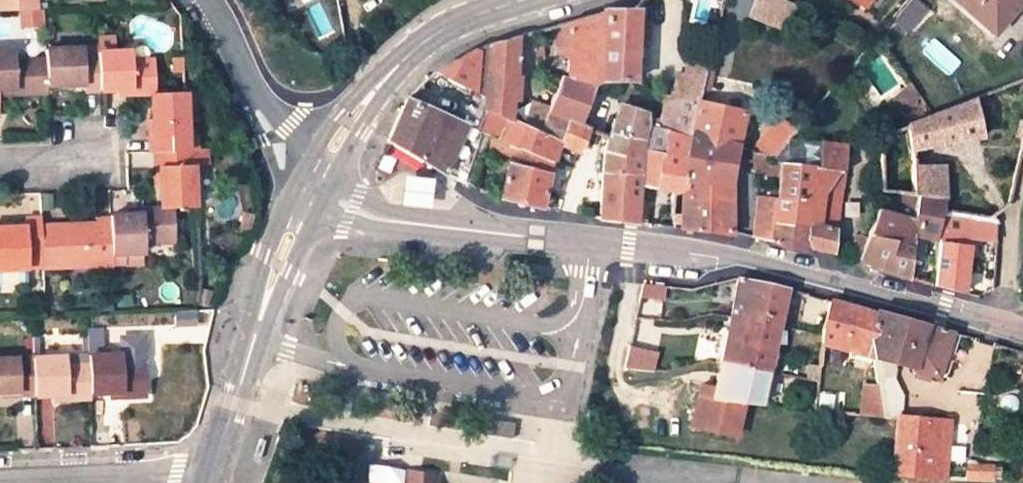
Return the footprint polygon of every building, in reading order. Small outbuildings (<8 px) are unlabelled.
[(791,0),(759,0),(753,15),(789,30),(801,4),(791,0)] [(900,12),(918,30),(934,12),(921,0),(910,0),(900,12)] [(995,30),(1012,10),(1005,3),(1008,0),(961,0),(995,30)] [(604,80),(633,80),(634,36),(643,36),(647,31),(647,23),(643,19),(634,19),(634,7),(604,7),(604,11),(604,80)] [(571,39),(568,76),(592,80),(604,80),(604,11),(563,21),(562,39),(571,39)] [(480,109),(510,120),(518,34),(491,42),(489,43),(483,97),(480,109)] [(40,54),(41,80),(80,79),(80,86),(97,86),(96,49),(80,49),(79,43),(40,43),(40,54)] [(435,71),(471,91),(483,97),(489,43),(472,51),(435,71)] [(40,54),(9,53),(9,44),(0,44),(0,84),(10,84),(10,89),(41,89),(41,80),(40,54)] [(127,59),(144,59),(144,47),(127,48),(127,59)] [(162,58),(144,59),(127,59),(127,48),(96,49),(97,86),(128,85),(128,89),(145,89),(162,88),(162,58)] [(670,95),(697,100),(706,65),(688,61),(684,74),(677,72),(670,95)] [(592,80),(568,76),(561,75),(548,108),(546,111),(567,119),(566,120),(581,127),(597,81),(592,80)] [(921,121),(934,116),(912,83),(895,94),(914,122),(921,119),(921,121)] [(150,147),(183,146),(181,87),(162,88),(145,89),(147,132),(143,132),(144,147),(150,147)] [(459,107),(454,119),(474,127),(480,109),(483,97),(471,91),(466,109),(459,107)] [(666,94),(659,128),(689,141),(697,100),(670,95),(666,94)] [(972,99),(973,101),(934,116),(921,121),(921,119),(914,122),(907,125),(911,153),(985,140),(977,97),(972,99)] [(474,127),(454,119),(407,98),(388,138),(417,157),(432,166),(442,171),(456,178),(472,185),(484,147),(488,134),(474,127)] [(614,114),(608,137),(643,142),(646,123),(647,111),(624,99),(616,115),(614,114)] [(743,112),(697,100),(689,141),(684,169),(686,172),(684,189),(681,189),(681,217),(673,216),(682,226),(695,228),(730,233),(730,229),(731,169),(737,143),(743,112)] [(530,102),(523,123),(538,130),(546,111),(548,108),(530,102)] [(474,127),(488,134),(518,149),(523,123),(510,120),(480,109),(474,127)] [(538,130),(523,123),(518,149),(552,162),(558,143),(580,152),(586,131),(586,130),(581,127),(566,120),(567,119),(546,111),(538,130)] [(769,160),(789,138),(796,131),(778,118),(755,150),(761,152),(758,157),(769,160)] [(673,190),(681,189),(684,189),(686,172),(684,169),(689,141),(659,128),(646,123),(643,142),(639,183),(673,190)] [(488,134),(484,147),(516,160),(518,149),(488,134)] [(603,179),(639,183),(643,142),(608,137),(605,150),(603,179)] [(781,165),(841,172),(843,146),(801,140),(800,144),(789,138),(769,160),(781,165)] [(155,204),(171,204),(191,203),(189,145),(183,146),(150,147),(150,165),(155,165),(155,204)] [(518,149),(516,160),(514,168),(510,167),(499,198),(523,203),(540,207),(547,178),(552,162),(518,149)] [(761,152),(755,150),(756,172),(780,180),(781,165),(769,160),(758,157),(761,152)] [(841,172),(781,165),(780,180),(778,198),(775,223),(811,225),(808,246),(835,253),(837,222),(842,222),(843,211),(839,211),(841,172)] [(912,193),(945,197),(944,165),(910,165),(912,193)] [(431,177),(402,173),(397,202),(426,207),(431,177)] [(636,220),(636,214),(639,183),(603,179),(601,218),(609,219),(635,222),(636,220)] [(948,197),(945,197),(912,193),(882,190),(882,208),(877,208),(859,259),(869,261),(868,267),(910,280),(917,235),(941,240),(942,226),(947,206),(948,197)] [(808,251),(808,246),(811,225),(775,223),(778,198),(756,196),(754,235),(808,251)] [(662,223),(672,225),(673,216),(673,200),(664,199),(662,223)] [(105,219),(106,249),(137,249),(137,238),(171,237),(171,204),(155,204),(136,205),(136,211),(104,211),(105,219)] [(942,226),(941,240),(934,283),(969,291),(975,253),(1001,257),(1005,222),(1001,215),(947,206),(942,226)] [(37,244),(36,220),(36,214),(18,214),(18,219),(0,220),(0,254),(18,255),(18,243),(37,244)] [(673,216),(672,225),(674,225),(682,226),(673,216)] [(36,220),(37,244),(37,262),(88,262),(89,256),(106,256),(106,249),(105,219),(36,220)] [(28,283),(28,272),(0,273),(0,284),(28,283)] [(760,404),(780,312),(784,296),(785,289),(763,283),(735,277),(733,291),(715,387),(743,402),(760,404)] [(664,301),(666,286),(645,284),(641,298),(664,301)] [(824,343),(873,356),(911,366),(910,368),(937,377),(952,331),(902,318),(879,311),(879,313),(832,303),(826,327),(824,343)] [(656,348),(632,343),(627,365),(654,368),(656,348)] [(86,360),(87,387),(118,386),(119,390),(145,389),(144,357),(118,358),(117,348),(85,350),(86,360)] [(87,387),(86,360),(63,360),(62,351),(31,353),(32,388),(32,390),(64,389),(64,392),(87,391),(87,387)] [(31,353),(0,355),(0,386),(15,385),(15,389),(32,388),(31,353)] [(298,378),(293,391),(305,396),(309,382),(298,378)] [(735,435),(743,402),(715,387),(701,383),(691,426),(735,435)] [(862,384),(860,408),(859,416),(881,419),(876,384),(862,384)] [(292,418),(300,421),(303,413),(295,410),(292,418)] [(892,474),(924,477),(930,419),(898,416),(892,474)] [(930,419),(924,477),(943,479),(949,421),(930,419)] [(332,435),(324,482),(398,482),(368,477),(373,441),(332,435)] [(440,474),(403,468),(401,482),(438,482),(440,474)]
